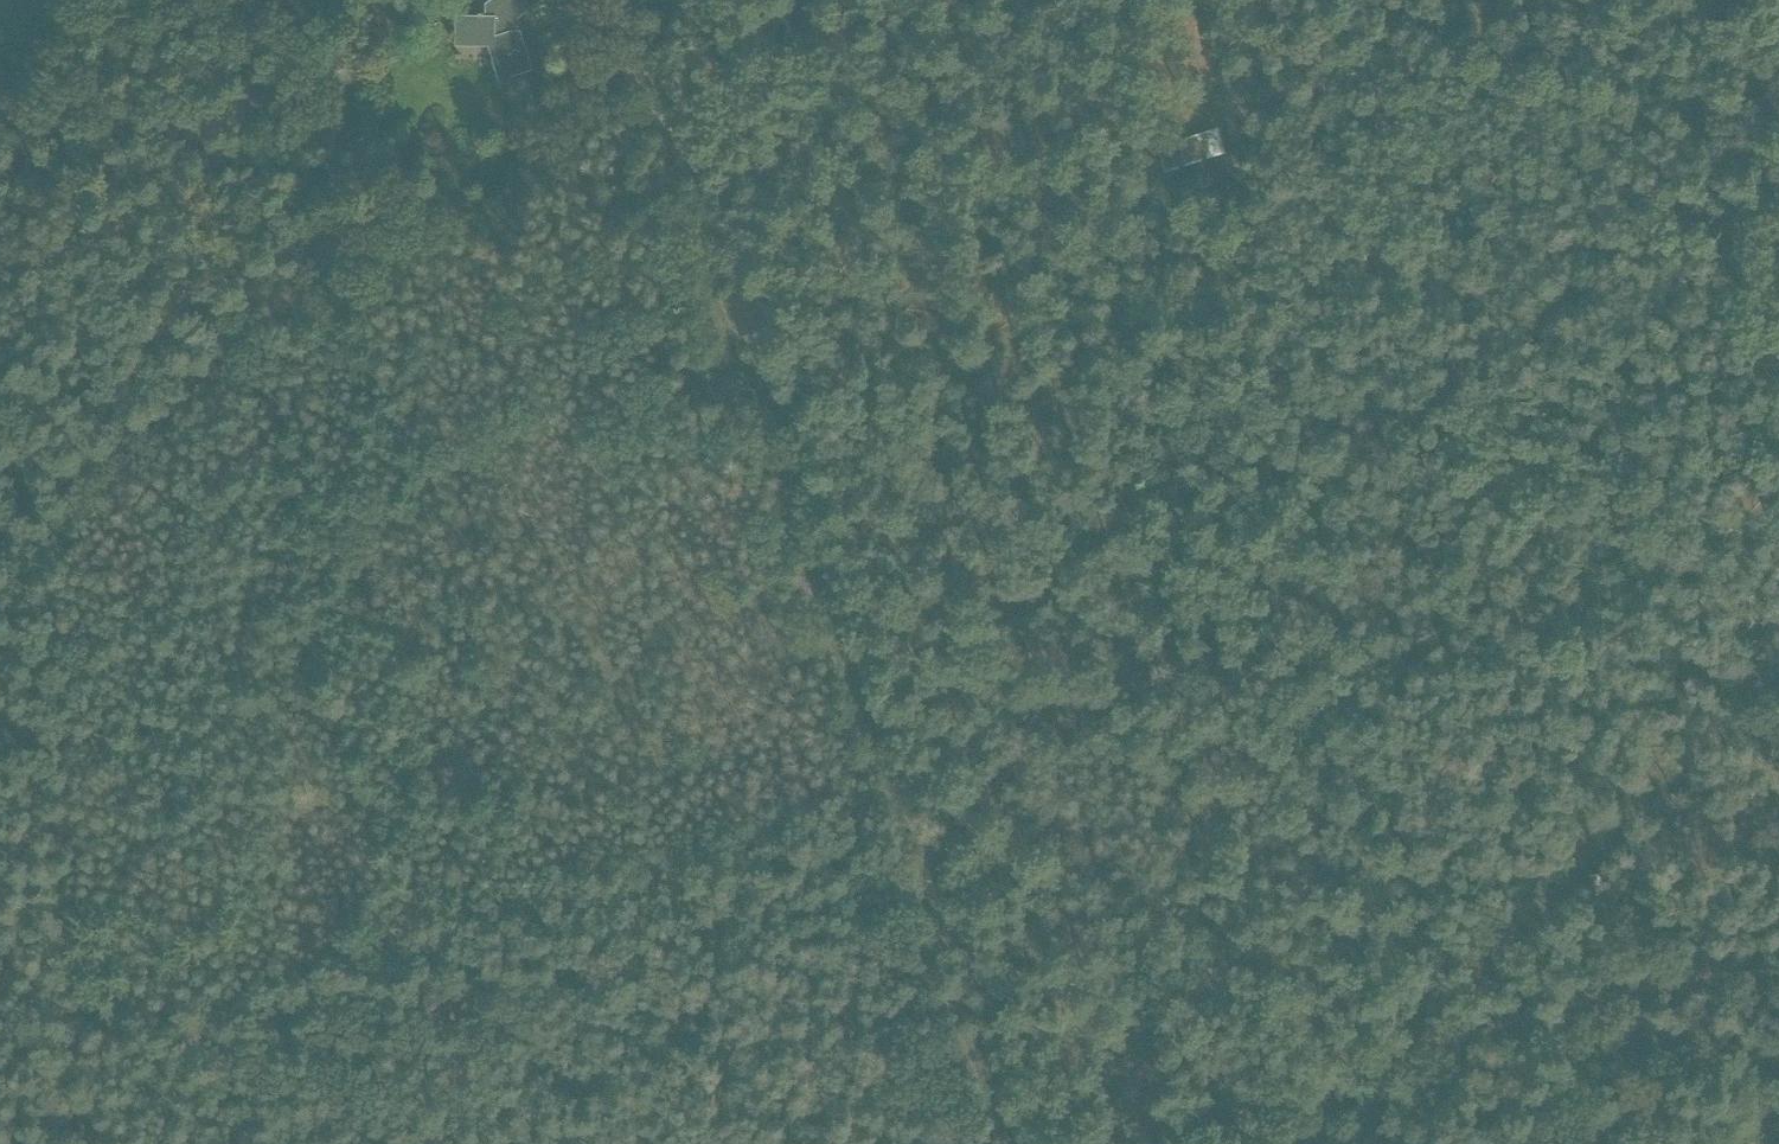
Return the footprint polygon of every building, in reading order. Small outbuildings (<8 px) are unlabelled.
[(45,1),(68,16),(79,0),(43,0),(45,1)] [(521,31),(514,31),(512,24),(531,9),(525,0),(491,0),(485,4),(485,16),(485,14),(479,14),(479,16),(456,16),(456,38),(486,38),(499,81),(511,77),(533,70),(531,63),(521,31)] [(0,78),(0,109),(2,110),(17,89),(1,77),(0,78)] [(1206,158),(1230,150),(1223,128),(1199,136),(1206,158)]
